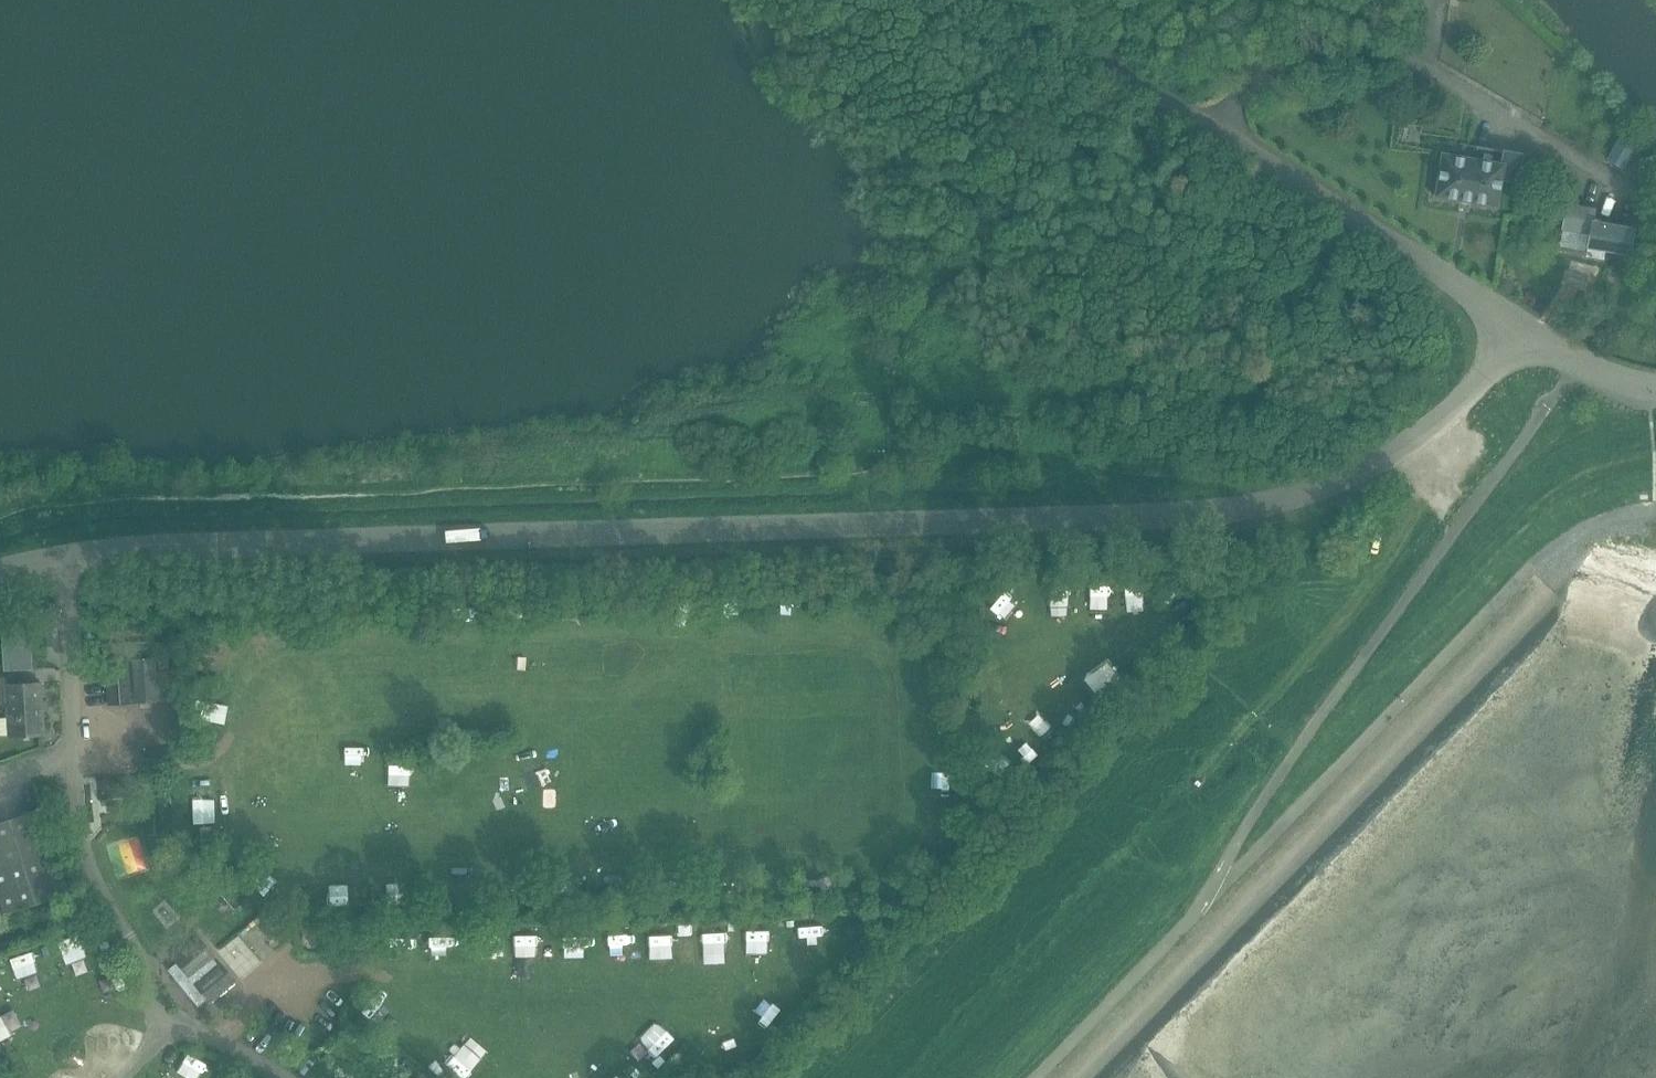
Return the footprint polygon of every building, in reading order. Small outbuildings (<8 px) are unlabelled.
[(1613,160),(1638,174),(1652,149),(1626,135),(1613,160)] [(1521,153),(1503,150),(1501,163),(1464,157),(1444,154),(1444,153),(1442,153),(1441,155),(1442,155),(1435,194),(1434,196),(1437,196),(1494,206),(1497,207),(1497,204),(1501,179),(1516,182),(1521,153)] [(1585,246),(1629,255),(1634,230),(1589,221),(1585,246)] [(2,629),(4,668),(33,666),(31,627),(2,629)] [(108,662),(111,706),(155,704),(153,659),(108,662)] [(7,687),(10,738),(45,736),(42,685),(7,687)] [(4,916),(68,895),(41,810),(0,823),(0,903),(4,916)] [(129,822),(103,826),(109,857),(135,852),(129,822)] [(727,930),(727,919),(709,918),(709,930),(727,930)] [(207,1002),(210,1006),(237,984),(201,941),(174,962),(177,966),(169,973),(199,1009),(207,1002)] [(314,989),(337,975),(331,964),(308,978),(314,989)] [(661,1037),(676,1022),(666,1013),(651,1028),(661,1037)] [(201,1073),(208,1077),(238,1077),(244,1068),(217,1049),(201,1073)]
